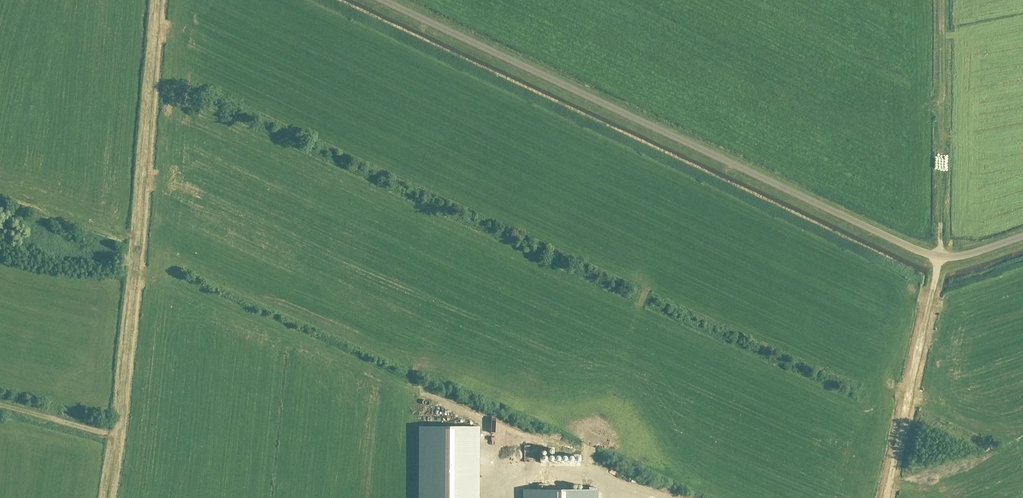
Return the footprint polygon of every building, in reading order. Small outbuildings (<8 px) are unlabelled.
[(417,429),(418,497),(477,497),(477,429),(417,429)]
